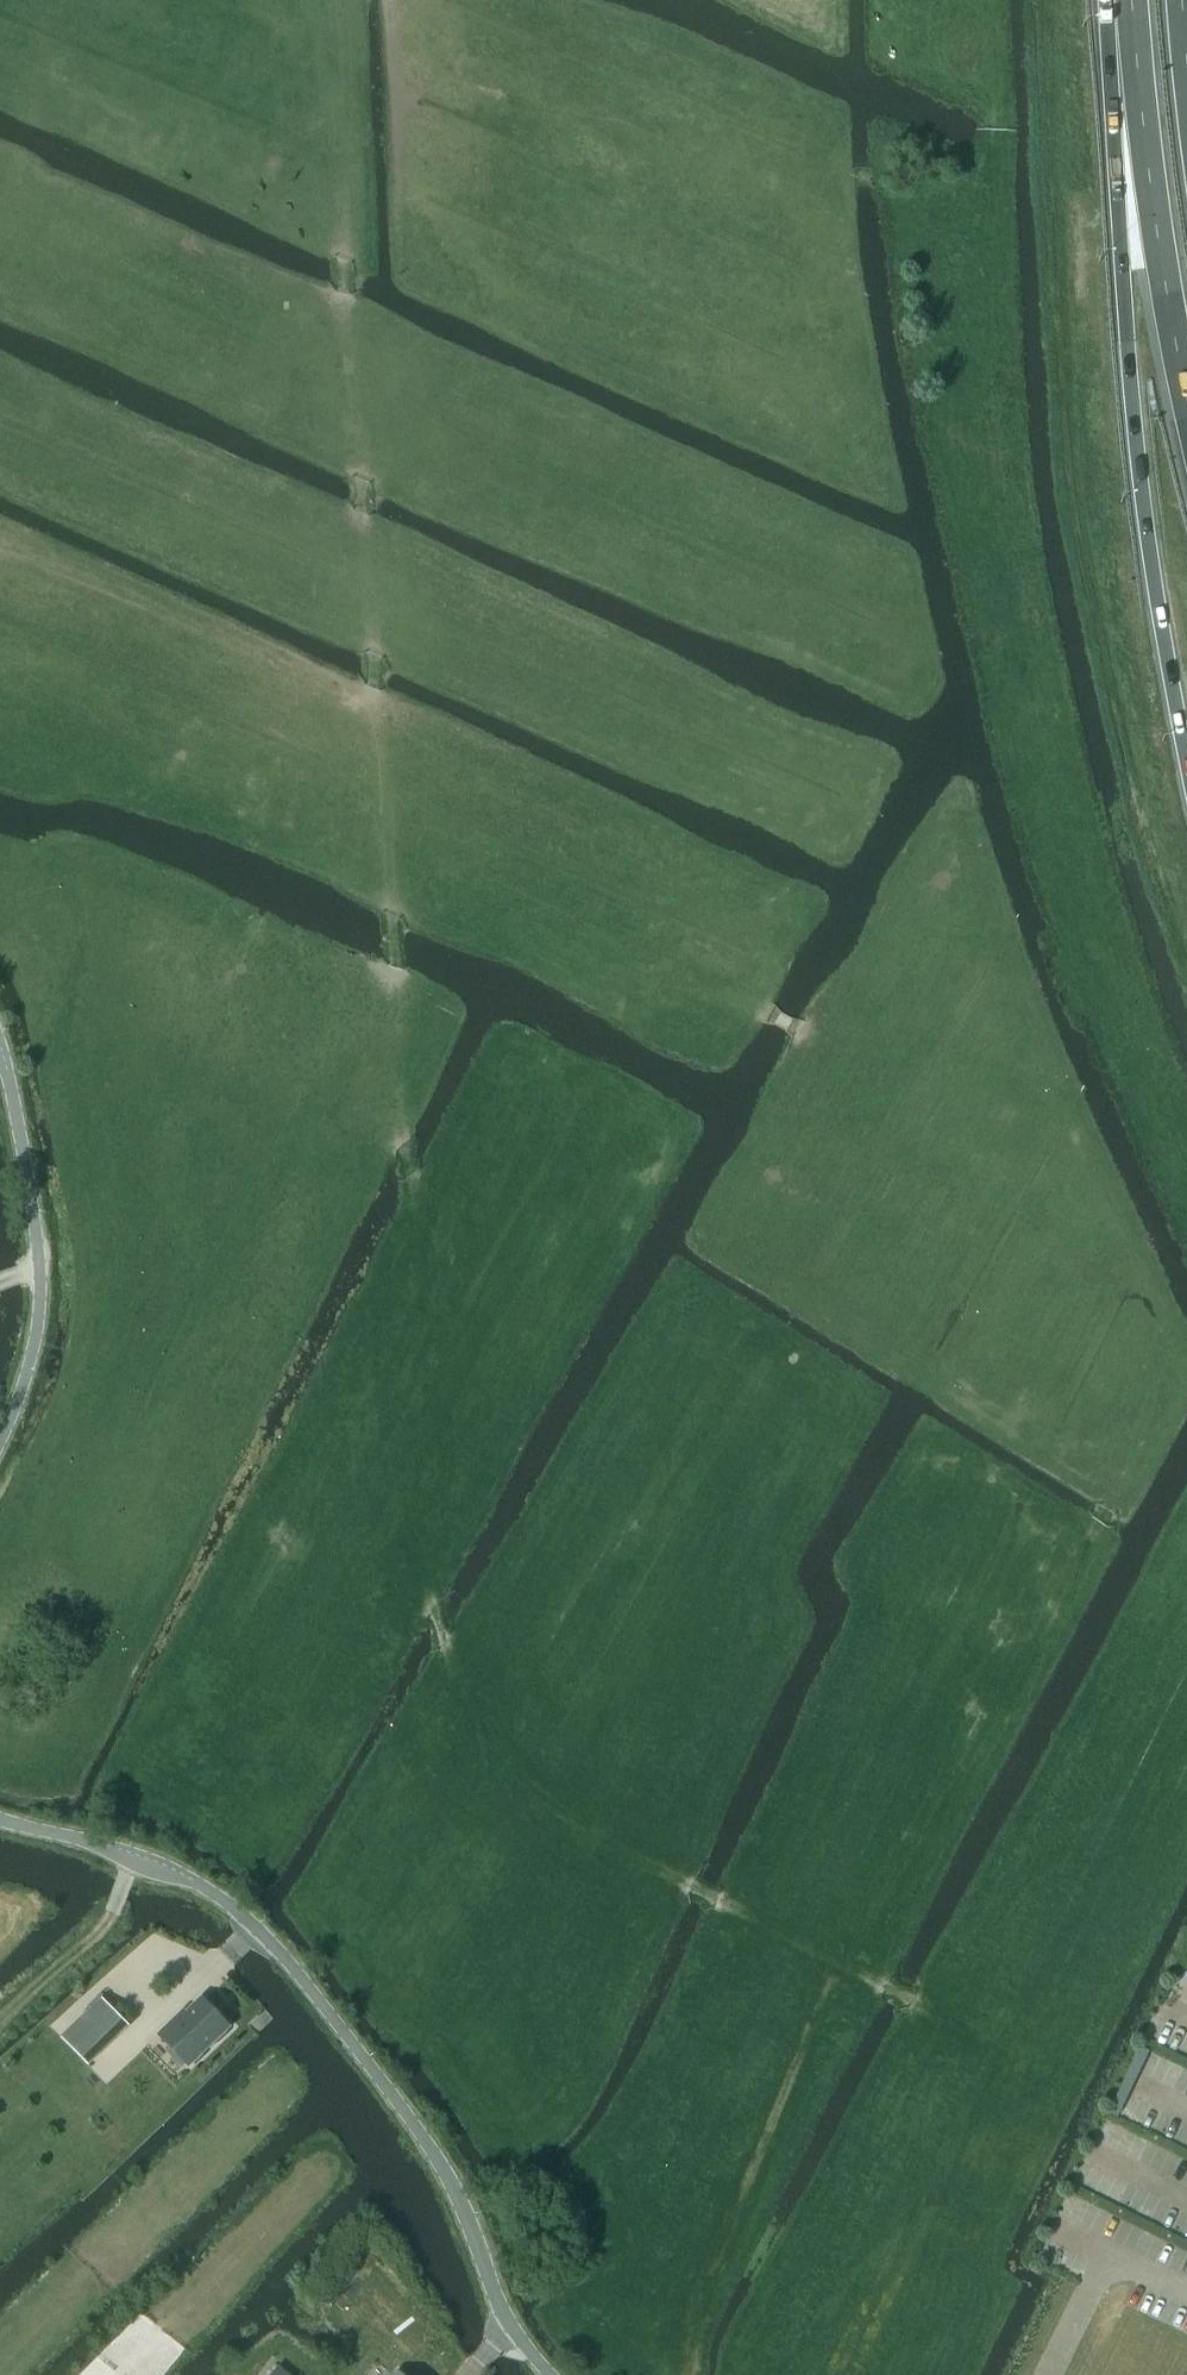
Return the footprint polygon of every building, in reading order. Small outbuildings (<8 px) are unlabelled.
[(87,2067),(129,2028),(101,1999),(59,2038),(87,2067)] [(228,2028),(201,1999),(176,2023),(174,2020),(157,2036),(187,2067),(228,2028)]
